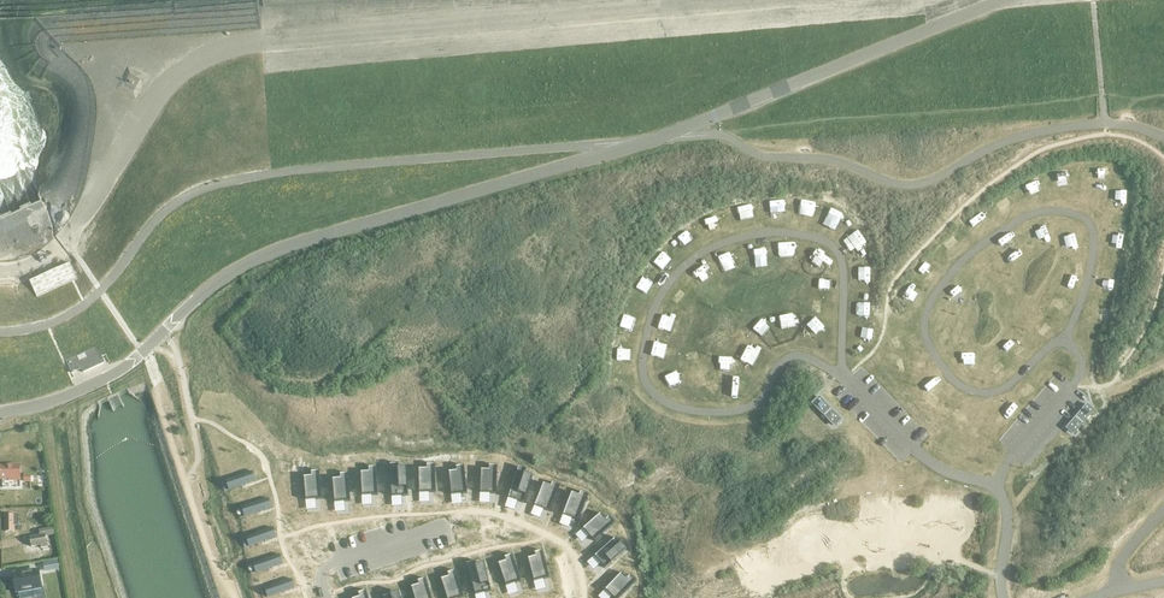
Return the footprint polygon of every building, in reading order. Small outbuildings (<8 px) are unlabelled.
[(75,283),(67,265),(27,283),(35,301),(75,283)] [(71,357),(64,360),(71,374),(80,369),(82,373),(104,363),(101,357),(96,346),(71,357)] [(818,397),(812,403),(811,404),(829,421),(829,422),(832,425),(839,418),(818,397)] [(1082,429),(1085,425),(1083,423),(1093,411),(1092,410),(1086,405),(1067,428),(1074,434),(1078,430),(1080,427),(1082,429)] [(398,463),(389,463),(391,496),(392,496),(392,494),(398,494),(398,496),(401,496),(408,496),(406,471),(404,472),(403,467),(398,467),(398,463)] [(426,468),(418,468),(419,493),(420,493),(420,491),(426,491),(426,493),(429,493),(435,492),(435,473),(432,473),(432,470),(435,470),(434,464),(426,464),(426,468)] [(456,470),(448,471),(450,495),(451,495),(451,493),(458,492),(458,494),(460,494),(467,493),(465,474),(462,474),(462,471),(464,470),(464,465),(455,466),(456,470)] [(480,469),(479,493),(480,493),(480,491),(487,491),(487,493),(489,493),(496,494),(496,474),(494,474),(494,471),(497,471),(497,465),(488,465),(488,469),(480,469)] [(368,471),(360,471),(361,496),(362,496),(362,494),(368,493),(368,495),(371,495),(377,495),(376,475),(374,475),(374,472),(376,472),(376,466),(367,467),(368,471)] [(518,466),(508,498),(509,496),(515,498),(515,500),(517,501),(523,503),(531,480),(528,479),(530,475),(525,473),(526,469),(518,466)] [(20,478),(20,467),(0,467),(0,478),(20,478)] [(252,471),(225,480),(228,479),(230,487),(228,488),(228,489),(255,480),(252,471)] [(310,475),(303,476),(305,500),(306,500),(305,498),(312,498),(312,500),(314,499),(321,499),(319,479),(317,480),(316,476),(319,476),(319,471),(310,471),(310,475)] [(340,477),(332,478),(333,502),(334,502),(334,500),(341,499),(341,501),(343,501),(350,501),(349,481),(346,481),(346,478),(348,478),(348,472),(340,473),(340,477)] [(543,483),(534,505),(535,506),(535,504),(541,506),(541,508),(543,509),(549,511),(556,493),(554,492),(555,489),(557,490),(559,485),(551,482),(550,485),(543,483)] [(571,492),(562,515),(563,515),(564,513),(570,515),(569,517),(572,518),(578,521),(585,502),(582,501),(584,498),(586,499),(588,494),(580,491),(579,495),(571,492)] [(268,498),(241,507),(241,508),(243,507),(246,515),(243,516),(244,517),(271,508),(268,498)] [(600,512),(582,528),(583,529),(584,528),(588,533),(587,534),(589,536),(593,541),(608,528),(606,526),(608,524),(610,526),(614,522),(609,516),(606,518),(600,512)] [(18,516),(13,516),(5,516),(5,532),(13,532),(13,526),(18,526),(18,516)] [(273,528),(245,537),(248,536),(250,544),(248,545),(248,546),(275,537),(273,528)] [(45,535),(29,538),(31,547),(40,545),(41,549),(47,548),(45,535)] [(615,537),(594,556),(594,557),(596,555),(600,560),(599,562),(600,563),(605,568),(623,552),(621,550),(624,547),(621,543),(615,537)] [(535,556),(527,558),(533,582),(534,581),(534,580),(540,578),(540,580),(543,579),(549,577),(544,558),(542,559),(541,556),(543,555),(542,550),(534,552),(535,556)] [(505,561),(498,563),(505,586),(506,586),(506,584),(512,582),(512,584),(515,583),(521,581),(515,562),(512,563),(511,560),(514,559),(512,554),(504,557),(505,561)] [(279,555),(252,563),(252,564),(255,563),(257,571),(255,572),(255,573),(282,564),(279,555)] [(57,560),(43,563),(45,572),(59,570),(57,560)] [(474,561),(466,563),(475,595),(476,595),(475,593),(481,591),(482,593),(484,592),(491,591),(484,567),(482,568),(480,564),(476,565),(474,561)] [(440,579),(446,597),(454,597),(460,597),(463,597),(457,578),(455,579),(454,576),(456,575),(455,570),(447,573),(448,576),(440,579)] [(13,576),(15,591),(17,591),(18,597),(32,597),(41,596),(40,587),(41,587),(39,571),(13,576)] [(604,590),(605,590),(606,589),(611,593),(610,595),(611,596),(613,597),(619,597),(630,587),(628,585),(630,582),(632,584),(636,580),(629,574),(627,577),(621,572),(604,590)] [(411,587),(414,597),(431,597),(428,586),(425,587),(424,584),(427,583),(425,578),(417,580),(418,584),(411,587)] [(291,579),(264,588),(264,589),(267,588),(269,596),(267,597),(294,588),(291,579)] [(353,597),(365,597),(365,596),(367,595),(365,590),(357,593),(359,596),(353,597)]
